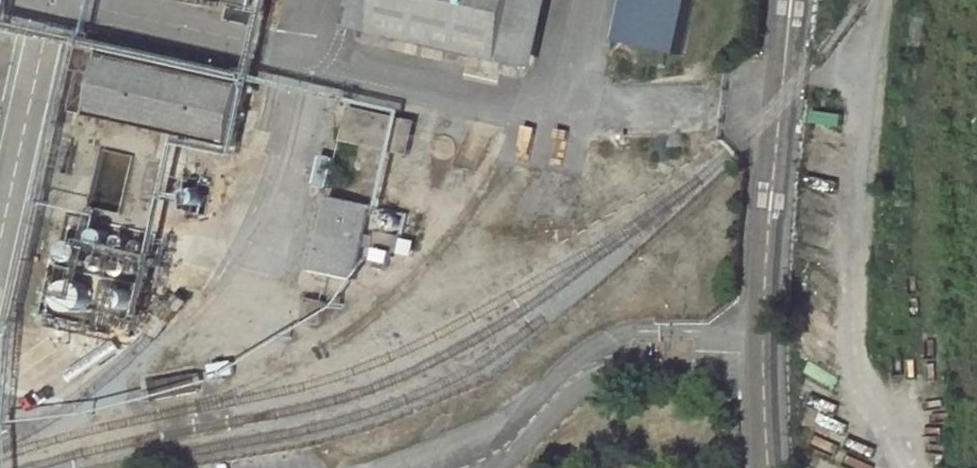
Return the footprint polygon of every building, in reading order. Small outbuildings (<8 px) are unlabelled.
[(406,0),(387,0),(381,26),(400,30),(406,0)] [(400,30),(548,62),(556,26),(536,22),(539,3),(560,7),(561,0),(406,0),(400,30)] [(664,40),(712,51),(723,0),(673,0),(664,40)] [(560,7),(539,3),(536,22),(556,26),(560,7)] [(13,23),(0,21),(0,76),(13,23)] [(101,105),(261,135),(271,81),(111,47),(101,105)] [(362,145),(424,158),(432,122),(368,110),(362,145)] [(148,143),(117,138),(106,199),(135,205),(148,143)] [(350,197),(338,262),(378,273),(393,206),(350,197)] [(424,251),(428,235),(402,231),(399,246),(424,251)]
